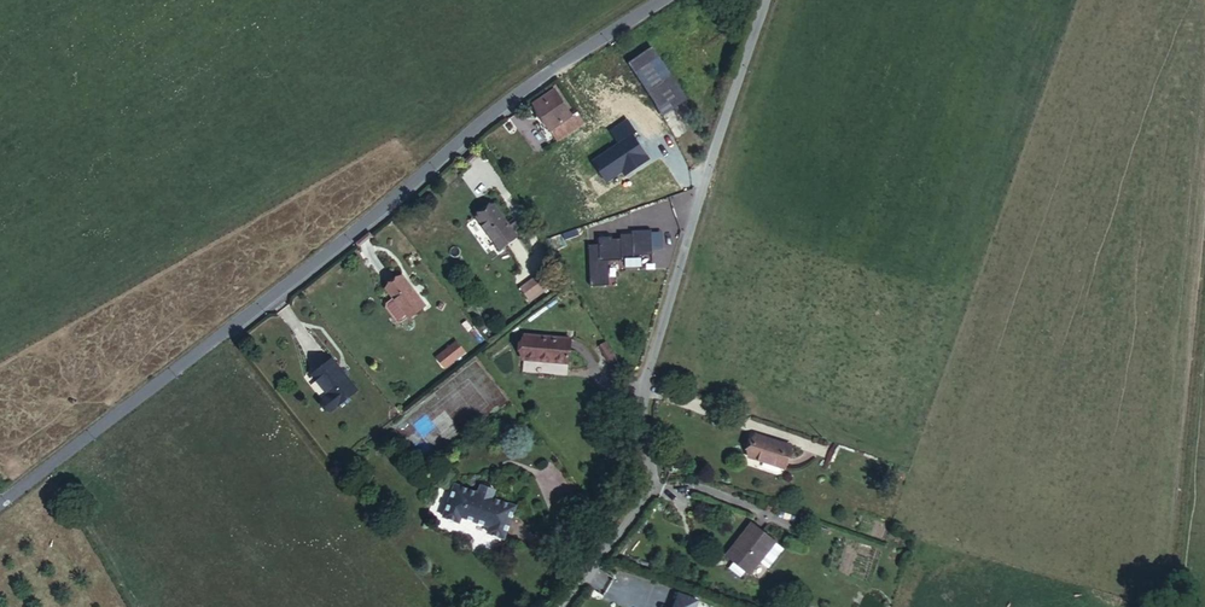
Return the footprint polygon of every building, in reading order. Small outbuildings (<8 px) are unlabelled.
[(654,51),(596,84),(627,137),(685,103),(654,51)] [(534,104),(553,131),(573,117),(570,113),(554,89),(534,104)] [(583,121),(575,110),(570,113),(573,117),(553,131),(559,138),(583,121)] [(515,239),(494,206),(476,217),(498,249),(515,239)] [(601,242),(590,242),(590,283),(609,283),(609,254),(623,254),(623,250),(654,249),(654,225),(634,225),(634,228),(623,228),(623,232),(614,232),(614,234),(601,234),(601,242)] [(536,271),(544,283),(548,280),(539,269),(536,271)] [(531,293),(544,283),(536,271),(522,282),(531,293)] [(400,275),(384,288),(392,297),(385,302),(385,306),(395,320),(399,320),(406,315),(407,317),(423,305),(400,275)] [(567,338),(521,334),(518,372),(562,375),(567,338)] [(453,341),(449,344),(457,355),(462,351),(453,341)] [(457,355),(449,344),(433,356),(441,367),(457,355)] [(620,373),(627,368),(616,350),(609,353),(620,373)] [(354,387),(330,354),(309,370),(322,390),(317,394),(327,408),(354,387)] [(793,444),(755,431),(748,452),(785,464),(793,444)] [(478,489),(454,480),(442,514),(459,519),(461,514),(488,524),(486,529),(503,535),(515,503),(492,494),(493,489),(479,484),(478,489)] [(781,542),(755,521),(727,553),(753,574),(781,542)] [(699,599),(679,594),(676,606),(696,606),(699,599)]
